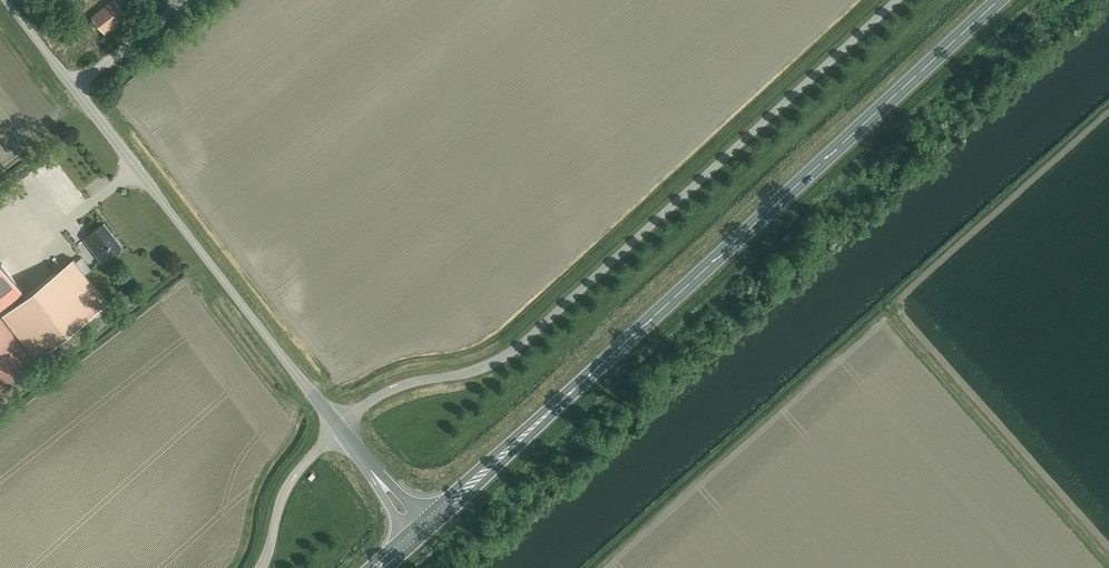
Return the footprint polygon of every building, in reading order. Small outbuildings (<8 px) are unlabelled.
[(102,35),(135,8),(128,0),(121,6),(117,0),(113,0),(89,19),(102,35)] [(106,259),(122,247),(104,223),(88,235),(106,259)] [(73,259),(3,313),(37,357),(108,303),(73,259)] [(23,291),(0,262),(0,308),(23,291)] [(34,360),(0,316),(0,386),(34,360)]
